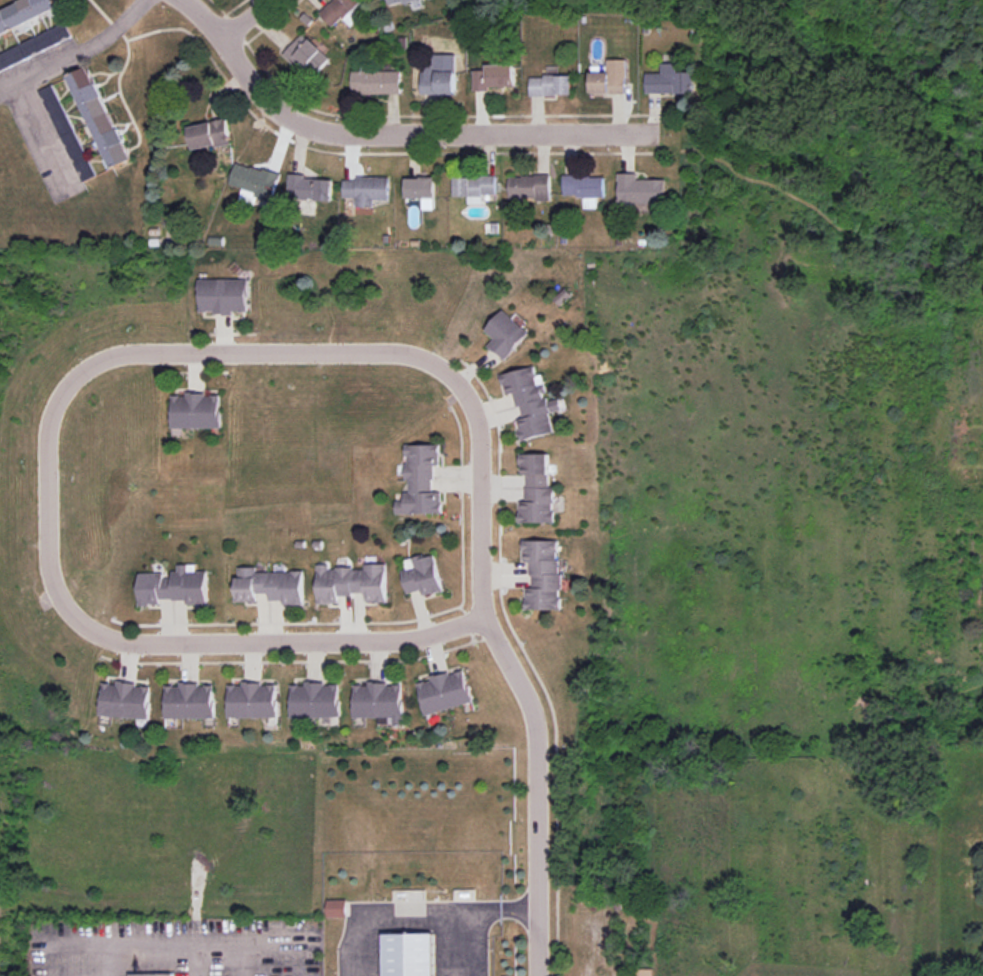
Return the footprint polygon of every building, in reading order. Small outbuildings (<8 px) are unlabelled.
[(60,10),(56,0),(26,0),(0,11),(0,35),(60,10)] [(354,10),(365,0),(334,0),(320,14),(333,27),(343,17),(352,26),(361,17),(354,10)] [(67,23),(0,53),(0,70),(73,38),(67,23)] [(331,57),(302,33),(283,55),(312,80),(331,57)] [(591,72),(591,93),(627,93),(626,59),(608,60),(608,72),(591,72)] [(421,94),(456,94),(456,61),(441,60),(441,71),(421,71),(421,94)] [(646,93),(694,93),(694,71),(678,72),(678,63),(662,63),(662,73),(646,73),(646,93)] [(515,65),(487,65),(487,70),(473,70),(474,91),(489,90),(489,87),(515,86),(515,65)] [(69,75),(110,169),(131,160),(90,66),(69,75)] [(352,71),(352,91),(362,91),(362,94),(402,93),(401,70),(352,71)] [(572,76),(530,76),(531,95),(572,95),(572,76)] [(96,177),(55,83),(41,90),(81,183),(96,177)] [(193,150),(231,144),(227,119),(189,125),(193,150)] [(230,185),(242,189),(239,200),(270,208),(279,173),(236,162),(230,185)] [(288,198),(331,200),(332,179),(304,178),(305,174),(289,173),(288,198)] [(637,179),(637,173),(618,173),(619,204),(666,203),(665,179),(637,179)] [(550,199),(550,176),(509,175),(509,199),(550,199)] [(605,197),(604,175),(563,176),(563,196),(584,196),(584,208),(597,207),(597,197),(605,197)] [(356,198),(356,207),(374,207),(374,200),(390,200),(390,177),(357,176),(357,180),(344,180),(343,197),(356,198)] [(496,176),(454,176),(453,196),(469,196),(469,204),(483,204),(483,194),(496,194),(496,176)] [(405,198),(429,199),(429,204),(424,204),(424,209),(434,209),(436,178),(406,177),(405,198)] [(247,279),(200,279),(200,313),(234,313),(234,312),(248,312),(247,279)] [(488,345),(505,360),(529,333),(503,309),(484,329),(494,338),(488,345)] [(501,374),(505,395),(515,393),(521,418),(517,419),(522,440),(554,432),(550,413),(562,410),(560,399),(548,401),(546,393),(547,393),(543,374),(537,375),(535,366),(501,374)] [(221,394),(186,394),(186,395),(172,395),(172,428),(221,428),(221,394)] [(443,513),(442,492),(434,492),(434,466),(440,466),(440,444),(407,444),(407,492),(404,492),(405,501),(396,501),(396,514),(443,513)] [(549,454),(520,454),(520,475),(526,475),(526,501),(519,501),(519,522),(555,522),(554,487),(549,487),(549,454)] [(560,540),(523,540),(524,562),(531,562),(531,588),(526,588),(526,610),(561,609),(560,540)] [(405,560),(407,569),(403,570),(407,593),(422,590),(423,595),(443,591),(435,554),(405,560)] [(139,573),(139,605),(160,605),(160,599),(187,599),(187,605),(208,605),(207,571),(196,571),(196,564),(175,564),(175,578),(164,578),(164,573),(139,573)] [(318,603),(339,603),(339,595),(365,594),(366,602),(387,602),(387,564),(365,564),(365,568),(330,568),(330,564),(318,564),(318,603)] [(303,571),(256,572),(256,567),(236,567),(237,602),(257,601),(257,594),(269,593),(269,603),(304,603),(303,571)] [(472,703),(465,669),(431,677),(431,680),(418,683),(425,713),(472,703)] [(100,716),(149,718),(151,687),(136,686),(136,682),(117,681),(117,684),(102,683),(100,716)] [(214,685),(199,686),(199,682),(180,683),(180,685),(166,686),(166,718),(215,717),(214,685)] [(278,717),(277,683),(243,683),(243,685),(228,685),(229,717),(278,717)] [(340,683),(305,683),(305,685),(291,685),(292,718),(340,717),(340,683)] [(403,683),(368,684),(368,685),(354,685),(355,717),(379,717),(379,725),(404,724),(403,683)] [(327,917),(347,917),(347,899),(327,900),(327,917)] [(381,975),(431,975),(431,934),(381,934),(381,975)]
